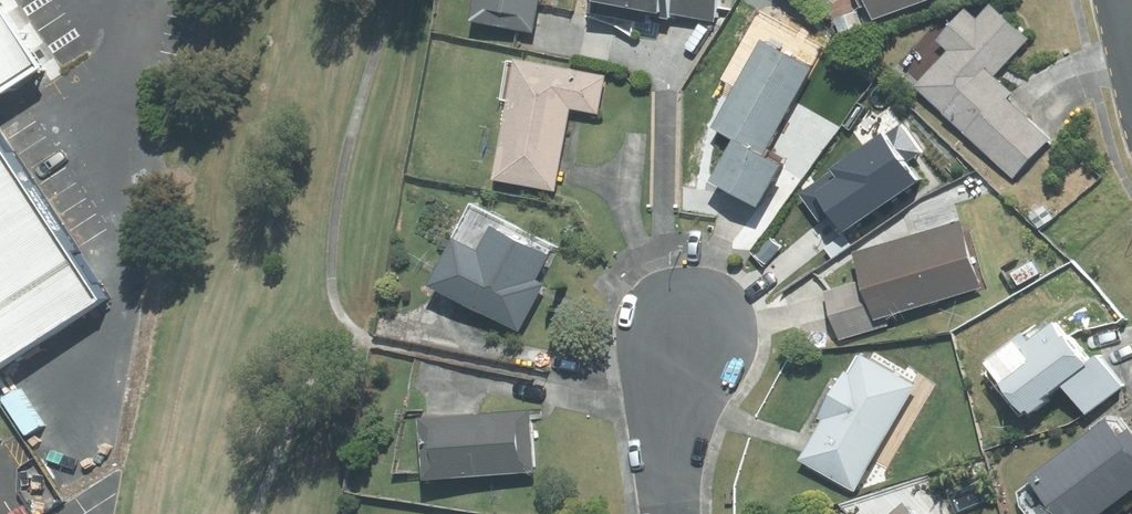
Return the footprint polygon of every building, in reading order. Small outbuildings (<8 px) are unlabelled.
[(59,54),(23,0),(0,0),(0,93),(59,54)] [(481,18),(541,31),(547,0),(485,0),(481,18)] [(601,8),(675,24),(679,11),(681,0),(603,0),(601,8)] [(679,11),(701,15),(721,19),(725,0),(681,0),(679,11)] [(881,17),(928,0),(875,0),(881,17)] [(986,15),(975,5),(942,39),(954,50),(922,85),(1018,177),(1056,138),(1013,96),(1019,90),(1001,72),(1036,35),(1000,1),(986,15)] [(864,11),(842,16),(849,35),(868,29),(864,11)] [(822,65),(772,36),(745,84),(722,124),(748,138),(750,134),(775,147),(822,65)] [(612,73),(525,55),(500,177),(561,189),(564,173),(578,107),(604,113),(612,73)] [(0,108),(0,368),(2,371),(122,293),(0,108)] [(775,147),(750,134),(748,138),(726,175),(750,188),(772,201),(796,160),(775,147)] [(914,233),(864,248),(873,277),(884,316),(889,315),(987,286),(968,218),(914,233)] [(469,233),(442,280),(457,288),(497,311),(527,328),(546,296),(554,282),(545,277),(560,251),(506,221),(492,246),(469,233)] [(1024,268),(1018,271),(1024,283),(1044,273),(1038,260),(1024,268)] [(884,316),(873,277),(861,280),(832,288),(839,316),(845,337),(880,328),(891,325),(889,315),(884,316)] [(1078,332),(1063,318),(1040,337),(1034,342),(1035,342),(1046,356),(1019,377),(1039,405),(1043,404),(1046,408),(1061,397),(1059,393),(1074,382),(1104,359),(1101,356),(1097,350),(1098,349),(1081,329),(1078,332)] [(1034,342),(1040,337),(1032,328),(997,355),(1005,365),(1006,364),(1035,342),(1034,342)] [(1046,356),(1035,342),(1006,364),(1018,378),(1019,377),(1046,356)] [(861,488),(923,384),(870,351),(859,370),(854,367),(843,387),(827,414),(832,417),(814,446),(808,457),(861,488)] [(1107,352),(1101,356),(1104,359),(1074,382),(1095,411),(1131,384),(1118,367),(1107,352)] [(540,406),(434,412),(438,474),(507,470),(544,468),(541,415),(540,406)] [(1118,416),(1042,471),(1061,496),(1049,505),(1056,513),(1104,513),(1131,494),(1131,430),(1130,432),(1118,416)] [(912,499),(895,513),(926,513),(912,499)]
